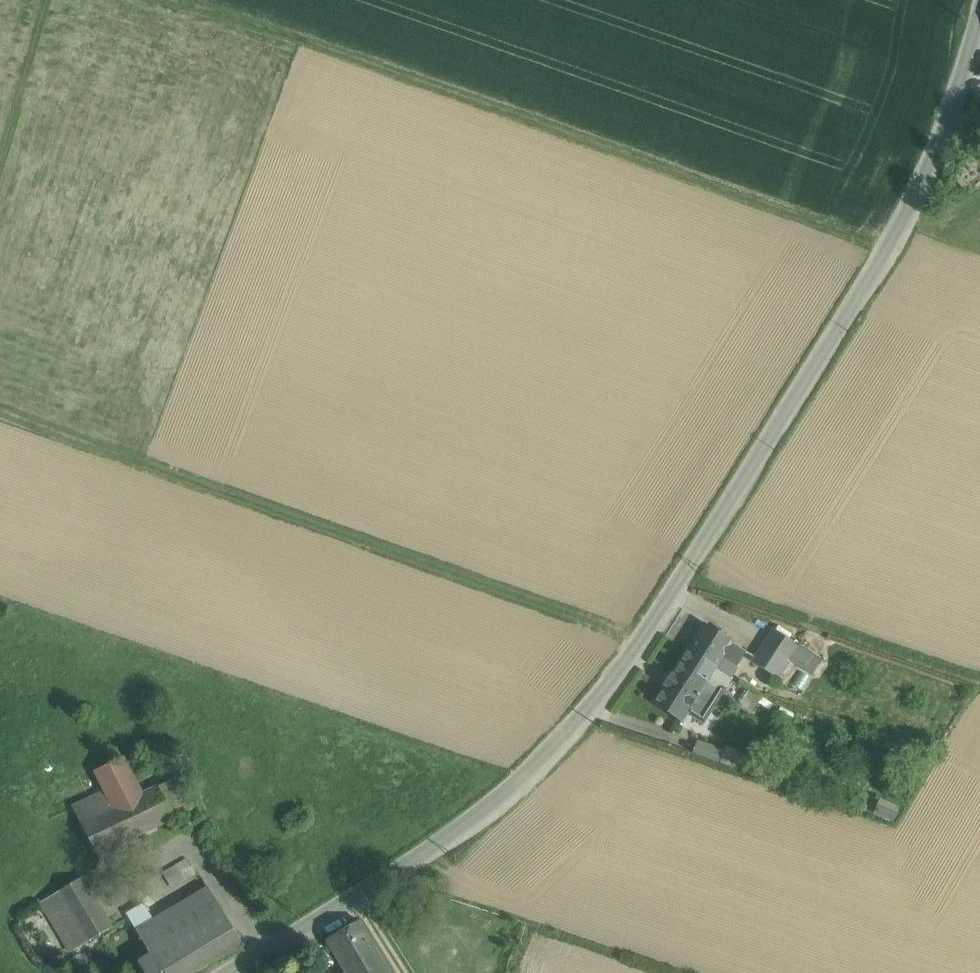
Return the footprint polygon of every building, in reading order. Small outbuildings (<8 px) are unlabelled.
[(732,642),(704,624),(687,650),(715,668),(730,677),(730,678),(745,652),(731,643),(732,642)] [(753,663),(775,677),(787,658),(795,646),(773,632),(753,663)] [(820,662),(795,646),(787,658),(812,674),(820,662)] [(687,650),(671,676),(670,676),(669,677),(670,677),(666,684),(665,683),(664,684),(665,685),(654,703),(682,721),(687,713),(703,723),(724,689),(723,688),(729,679),(730,678),(730,677),(715,668),(687,650)] [(748,689),(738,707),(750,714),(761,697),(749,688),(748,689)] [(743,769),(748,754),(696,738),(691,753),(743,769)] [(123,757),(93,771),(104,792),(72,808),(106,875),(131,863),(122,844),(136,837),(176,818),(159,786),(142,795),(123,757)] [(879,795),(872,812),(892,821),(900,805),(879,795)] [(136,837),(122,844),(131,863),(146,856),(136,837)] [(187,857),(161,870),(169,887),(196,874),(187,857)] [(112,928),(82,877),(58,892),(88,942),(112,928)] [(241,945),(207,888),(150,921),(168,951),(179,944),(196,972),(241,945)] [(88,942),(58,892),(41,902),(70,953),(88,942)] [(150,921),(135,930),(150,954),(137,962),(144,972),(193,972),(196,972),(179,944),(168,951),(150,921)] [(359,921),(326,941),(342,969),(360,959),(367,969),(382,960),(359,921)] [(367,969),(360,959),(342,969),(345,972),(390,972),(382,960),(367,969)]
